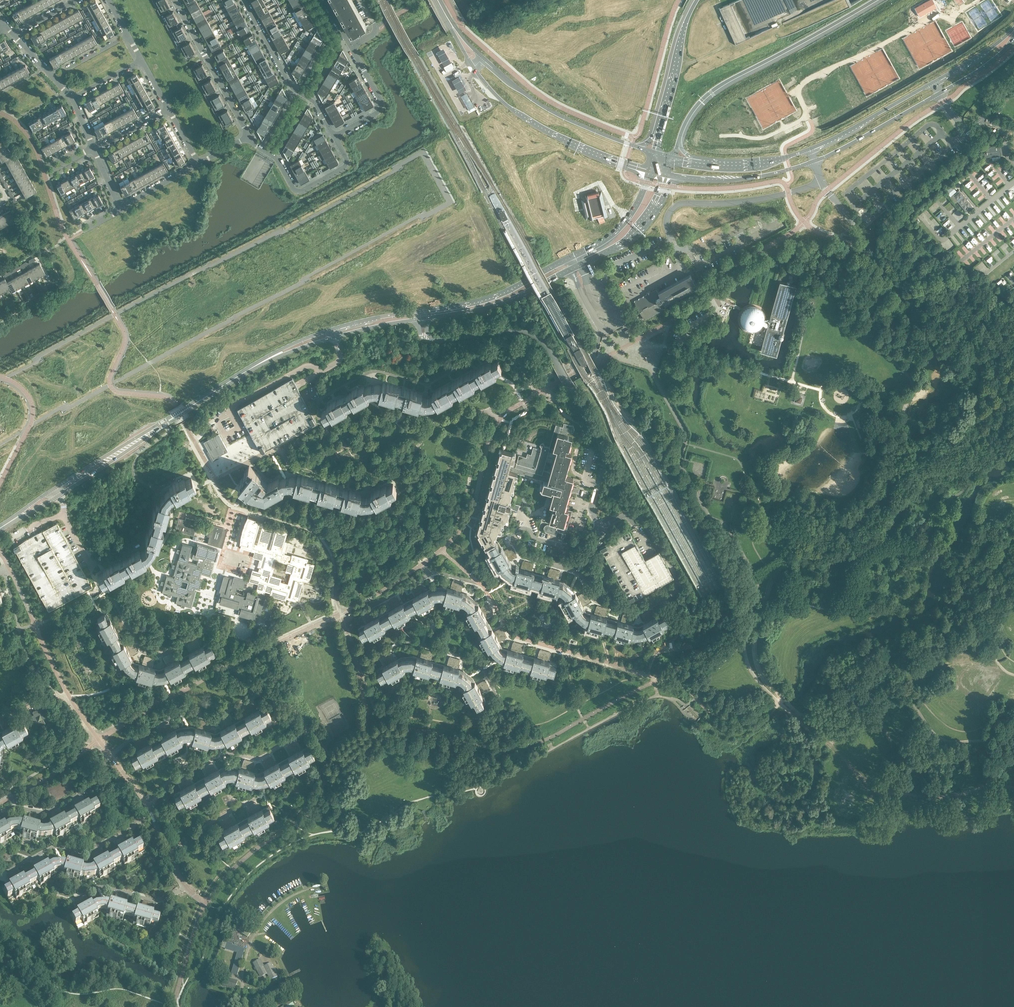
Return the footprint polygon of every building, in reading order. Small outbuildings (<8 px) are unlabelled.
[(42,0),(38,0),(36,1),(41,9),(46,7),(42,0)] [(89,10),(99,5),(98,5),(95,0),(86,5),(89,10)] [(348,25),(349,27),(353,34),(360,30),(360,31),(365,28),(350,0),(334,0),(348,25)] [(915,8),(917,11),(920,16),(937,7),(936,5),(933,0),(929,0),(915,8)] [(41,9),(36,1),(32,3),(36,12),(41,9)] [(167,8),(170,6),(168,1),(159,6),(163,13),(169,10),(167,8)] [(228,11),(237,6),(235,1),(226,6),(228,11)] [(257,10),(266,5),(263,1),(254,6),(257,10)] [(295,11),(304,6),(302,1),(293,6),(295,11)] [(723,6),(719,8),(718,9),(719,9),(735,44),(734,44),(734,45),(736,44),(739,42),(750,37),(749,35),(746,37),(732,5),(735,3),(734,2),(735,1),(730,3),(729,4),(723,6)] [(36,12),(32,3),(27,6),(31,15),(36,12)] [(191,13),(200,8),(198,3),(189,8),(191,13)] [(92,15),(101,10),(98,5),(99,5),(89,10),(92,15)] [(260,15),(269,10),(266,5),(257,10),(260,15)] [(31,15),(27,6),(22,9),(27,17),(31,15)] [(231,15),(240,10),(237,6),(228,11),(231,15)] [(298,15),(307,11),(304,6),(295,11),(298,15)] [(194,17),(203,12),(200,8),(191,13),(194,17)] [(27,17),(22,9),(17,11),(22,20),(27,17)] [(83,18),(78,10),(73,12),(78,21),(83,18)] [(94,20),(104,14),(103,15),(101,10),(92,15),(94,20)] [(176,16),(173,11),(170,13),(169,10),(163,13),(167,21),(176,16)] [(234,20),(243,15),(240,10),(231,15),(234,20)] [(262,20),(271,15),(269,10),(260,15),(262,20)] [(22,20),(17,11),(12,14),(17,23),(22,20)] [(301,20),(310,15),(307,11),(298,15),(301,20)] [(78,21),(73,12),(69,15),(73,23),(78,21)] [(197,22),(206,17),(203,12),(194,17),(197,22)] [(97,24),(107,19),(106,19),(103,15),(104,14),(94,20),(97,24)] [(73,23),(69,15),(64,18),(69,26),(73,23)] [(236,25),(245,20),(243,15),(234,20),(236,25)] [(265,24),(274,19),(271,15),(262,20),(265,24)] [(303,25),(312,20),(310,15),(301,20),(303,25)] [(176,23),(179,21),(176,16),(167,21),(171,29),(177,26),(176,23)] [(199,27),(208,22),(206,17),(197,22),(199,27)] [(69,26),(64,18),(59,20),(64,29),(69,26)] [(99,29),(109,24),(106,20),(107,19),(97,24),(99,29)] [(268,29),(277,24),(274,19),(265,24),(268,29)] [(64,29),(59,20),(55,23),(59,31),(64,29)] [(239,30),(248,25),(245,20),(236,25),(239,30)] [(315,25),(312,20),(303,25),(306,30),(315,25)] [(202,32),(211,27),(208,22),(199,27),(202,32)] [(59,31),(55,23),(50,25),(54,34),(59,31)] [(102,34),(112,29),(112,28),(111,29),(109,24),(99,29),(102,34)] [(270,34),(279,29),(277,24),(268,29),(270,34)] [(54,34),(50,25),(45,28),(50,37),(54,34)] [(251,30),(248,25),(239,30),(242,35),(251,30)] [(184,31),(182,26),(178,28),(177,26),(171,29),(176,36),(184,31)] [(205,36),(213,31),(211,27),(202,32),(205,36)] [(50,37),(45,28),(40,31),(45,39),(50,37)] [(114,34),(111,29),(112,29),(102,34),(105,39),(114,34)] [(273,39),(282,34),(279,29),(270,34),(273,39)] [(323,40),(317,30),(311,40),(320,45),(323,40)] [(45,39),(40,31),(36,33),(40,42),(45,39)] [(184,38),(187,36),(184,31),(176,36),(180,44),(185,41),(184,38)] [(207,41),(216,36),(213,31),(205,36),(207,41)] [(40,42),(36,33),(31,36),(35,45),(40,42)] [(256,39),(253,34),(244,39),(247,44),(256,39)] [(275,43),(284,38),(282,34),(273,39),(275,43)] [(97,43),(92,35),(87,38),(92,46),(97,43)] [(210,46),(219,41),(216,36),(207,41),(210,46)] [(92,46),(87,38),(83,40),(87,49),(92,46)] [(278,48),(287,43),(284,38),(275,43),(278,48)] [(5,39),(4,40),(3,39),(0,41),(0,44),(3,50),(8,48),(7,47),(8,46),(5,39)] [(249,48),(258,44),(256,39),(247,44),(249,48)] [(87,49),(83,40),(78,43),(83,51),(87,49)] [(320,45),(311,40),(309,44),(317,50),(320,45)] [(193,47),(190,42),(187,43),(185,41),(180,44),(184,51),(193,47)] [(221,46),(219,41),(210,46),(213,51),(221,46)] [(83,51),(78,43),(73,45),(78,54),(83,51)] [(281,53),(290,48),(287,43),(278,48),(281,53)] [(252,53),(261,48),(258,44),(249,48),(252,53)] [(317,50),(309,44),(306,49),(315,54),(317,50)] [(78,54),(73,45),(68,48),(73,56),(78,54)] [(444,65),(451,61),(443,46),(436,50),(444,65)] [(192,53),(196,52),(193,47),(184,51),(188,59),(194,56),(192,53)] [(73,56),(68,48),(64,51),(68,59),(73,56)] [(255,58),(264,53),(261,48),(252,53),(255,58)] [(315,54),(306,49),(303,54),(312,59),(315,54)] [(227,55),(224,50),(215,55),(218,60),(227,55)] [(349,60),(343,50),(340,55),(340,54),(337,59),(346,64),(349,60)] [(68,59),(64,51),(59,53),(64,62),(68,59)] [(64,62),(59,53),(54,56),(59,64),(64,62)] [(257,63),(266,58),(264,53),(255,58),(257,63)] [(312,59),(303,54),(300,58),(309,63),(312,59)] [(220,65),(229,60),(227,55),(218,60),(220,65)] [(59,64),(54,56),(49,59),(54,67),(59,64)] [(260,67),(269,63),(266,58),(257,63),(260,67)] [(309,63),(300,58),(297,63),(306,68),(309,63)] [(346,64),(337,59),(334,64),(335,64),(343,69),(346,64)] [(223,69),(232,64),(229,60),(220,65),(223,69)] [(455,67),(451,61),(444,65),(447,71),(455,67)] [(205,69),(203,64),(199,66),(198,63),(192,66),(196,74),(205,69)] [(262,72),(271,67),(269,63),(260,67),(262,72)] [(306,68),(297,63),(295,67),(303,73),(306,68)] [(225,74),(234,69),(232,64),(223,69),(225,74)] [(343,69),(335,64),(334,64),(331,68),(332,69),(340,74),(343,69)] [(29,72),(25,65),(25,66),(24,66),(24,65),(19,67),(24,76),(29,74),(28,72),(29,72)] [(24,76),(19,67),(15,70),(20,78),(24,76)] [(265,77),(274,72),(271,67),(262,72),(265,77)] [(300,78),(303,73),(295,67),(292,72),(297,82),(300,77),(300,78)] [(340,74),(332,69),(331,68),(329,73),(337,78),(340,74)] [(205,76),(208,74),(205,69),(196,74),(201,81),(206,78),(205,76)] [(228,79),(237,74),(234,69),(225,74),(228,79)] [(20,78),(15,70),(11,72),(16,81),(20,78)] [(16,81),(11,72),(7,74),(12,83),(16,81)] [(268,82),(277,77),(274,72),(265,77),(268,82)] [(129,83),(139,78),(136,73),(127,78),(129,83)] [(337,78),(329,73),(326,78),(335,83),(337,78)] [(458,73),(451,77),(460,91),(467,87),(458,73)] [(12,83),(7,74),(3,77),(7,85),(12,83)] [(231,84),(240,79),(237,74),(228,79),(231,84)] [(361,81),(358,76),(349,81),(352,86),(361,81)] [(279,82),(277,77),(268,82),(270,87),(279,82)] [(132,88),(142,83),(141,83),(139,78),(129,83),(132,88)] [(214,84),(211,79),(208,81),(206,78),(201,81),(205,89),(214,84)] [(335,83),(326,78),(323,82),(323,83),(332,88),(335,83)] [(233,88),(242,83),(240,79),(231,84),(233,88)] [(355,91),(364,86),(361,81),(352,86),(355,91)] [(332,88),(323,83),(323,82),(320,87),(329,92),(332,88)] [(123,91),(119,83),(114,86),(118,94),(123,91)] [(135,93),(144,87),(144,88),(141,83),(142,83),(132,88),(135,93)] [(236,93),(245,88),(242,83),(233,88),(236,93)] [(213,91),(216,89),(214,84),(205,89),(209,97),(215,94),(213,91)] [(118,94),(114,86),(109,88),(114,97),(118,94)] [(357,96),(366,91),(364,86),(355,91),(357,96)] [(137,98),(147,92),(146,92),(144,88),(144,87),(135,93),(137,98)] [(323,102),(329,92),(320,87),(317,92),(318,92),(323,102)] [(114,97),(109,88),(104,91),(109,99),(114,97)] [(239,98),(247,93),(245,88),(236,93),(239,98)] [(288,98),(282,88),(276,98),(285,103),(288,98)] [(466,90),(461,93),(470,109),(475,106),(466,90)] [(109,99),(104,91),(100,93),(104,102),(109,99)] [(360,100),(369,95),(366,91),(357,96),(360,100)] [(140,102),(150,97),(149,97),(147,93),(147,92),(137,98),(140,102)] [(104,102),(100,93),(95,96),(100,104),(104,102)] [(241,102),(250,98),(247,93),(239,98),(241,102)] [(222,99),(219,94),(216,96),(215,94),(209,97),(213,104),(222,99)] [(362,105),(371,100),(369,95),(360,100),(362,105)] [(100,104),(95,96),(90,99),(95,107),(100,104)] [(142,107),(152,102),(149,97),(150,97),(140,102),(142,107)] [(244,107),(253,102),(250,98),(241,102),(244,107)] [(285,103),(276,98),(274,102),(282,107),(285,103)] [(95,107),(90,99),(85,101),(90,110),(95,107)] [(222,106),(225,104),(222,99),(213,104),(217,112),(223,109),(222,106)] [(374,105),(371,100),(362,105),(365,110),(374,105)] [(154,107),(152,102),(142,107),(145,112),(154,107)] [(255,107),(253,102),(244,107),(246,112),(255,107)] [(282,107),(274,102),(271,107),(280,112),(282,107)] [(337,107),(334,102),(325,107),(328,112),(337,107)] [(66,112),(62,105),(62,106),(61,105),(56,107),(61,116),(66,113),(65,112),(66,112)] [(61,116),(56,107),(55,106),(53,107),(54,108),(51,110),(56,119),(61,116)] [(280,112),(271,107),(268,111),(277,117),(280,112)] [(331,116),(340,111),(337,107),(328,112),(331,116)] [(56,119),(51,110),(50,108),(48,109),(49,111),(47,113),(51,121),(56,119)] [(137,116),(133,108),(128,111),(132,119),(137,116)] [(314,118),(308,108),(305,112),(302,117),(311,122),(314,118)] [(230,115),(228,110),(224,111),(223,109),(217,112),(222,119),(230,115)] [(51,121),(47,113),(46,112),(47,112),(46,111),(44,112),(45,114),(42,115),(47,124),(51,121)] [(132,119),(128,111),(123,113),(128,122),(132,119)] [(277,117),(268,111),(265,116),(274,121),(277,117)] [(333,121),(342,116),(340,111),(331,116),(333,121)] [(47,124),(42,115),(41,113),(39,114),(40,116),(37,118),(42,126),(47,124)] [(128,122),(123,113),(118,116),(123,124),(128,122)] [(230,121),(233,120),(230,115),(222,119),(226,127),(231,124),(230,121)] [(42,126),(37,118),(36,116),(34,117),(35,119),(33,120),(37,129),(42,126)] [(123,124),(118,116),(114,119),(118,127),(123,124)] [(274,121),(265,116),(262,121),(271,126),(274,121)] [(345,121),(342,116),(333,121),(336,126),(345,121)] [(311,122),(302,117),(299,122),(300,122),(308,127),(311,122)] [(37,129),(33,120),(32,121),(32,120),(32,119),(29,120),(30,122),(28,123),(32,132),(37,129)] [(118,127),(114,119),(109,121),(114,130),(118,127)] [(114,130),(109,121),(104,124),(109,132),(114,130)] [(271,126),(262,121),(260,125),(268,131),(271,126)] [(308,127),(300,122),(299,122),(296,126),(297,127),(305,132),(308,127)] [(157,133),(167,128),(166,128),(163,123),(154,128),(157,133)] [(109,132),(104,124),(99,126),(104,135),(109,132)] [(266,135),(268,131),(260,125),(257,130),(262,140),(265,135),(266,135)] [(104,135),(99,126),(94,129),(99,138),(104,135)] [(305,132),(297,127),(296,126),(294,131),(302,136),(305,132)] [(160,138),(169,133),(169,132),(169,133),(166,128),(167,128),(157,133),(160,138)] [(302,136),(294,131),(291,136),(300,141),(302,136)] [(74,139),(71,132),(70,133),(70,132),(65,134),(70,143),(75,140),(74,139)] [(151,141),(146,133),(141,135),(146,144),(151,141)] [(162,143),(172,137),(171,137),(169,133),(160,138),(162,143)] [(65,134),(60,137),(65,146),(68,144),(69,146),(71,145),(70,143),(65,134)] [(326,139),(323,134),(314,139),(317,144),(326,139)] [(146,144),(141,135),(137,138),(141,146),(146,144)] [(300,141),(291,136),(288,140),(289,140),(297,145),(300,141)] [(65,146),(60,137),(55,140),(60,148),(63,147),(64,149),(66,147),(65,146)] [(165,147),(175,142),(174,142),(171,138),(172,137),(162,143),(165,147)] [(141,146),(137,138),(132,141),(137,149),(141,146)] [(320,149),(329,144),(326,139),(317,144),(320,149)] [(60,148),(55,140),(51,142),(56,151),(58,149),(59,151),(61,150),(60,149),(60,148)] [(297,145),(289,140),(288,140),(285,145),(294,150),(297,145)] [(137,149),(132,141),(127,143),(132,152),(137,149)] [(56,151),(51,142),(46,145),(51,154),(54,152),(55,154),(57,153),(56,151),(55,151),(56,151)] [(167,152),(177,147),(174,142),(175,142),(165,147),(167,152)] [(132,152),(127,143),(123,146),(127,154),(132,152)] [(322,154),(331,149),(329,144),(320,149),(322,154)] [(51,154),(46,145),(41,148),(46,156),(49,155),(50,156),(52,155),(51,154)] [(288,160),(294,150),(285,145),(282,150),(283,150),(288,160)] [(1001,147),(1000,145),(993,146),(991,146),(985,152),(985,153),(985,156),(986,158),(992,157),(1000,156),(1002,155),(1001,147)] [(127,154),(123,146),(118,148),(122,157),(127,154)] [(10,151),(7,147),(0,151),(0,157),(10,151)] [(170,157),(180,151),(179,152),(177,147),(167,152),(170,157)] [(122,157),(118,148),(113,151),(118,159),(122,157)] [(325,158),(334,153),(331,149),(322,154),(325,158)] [(12,155),(10,151),(0,157),(2,161),(1,161),(2,161),(5,160),(5,159),(12,156),(12,155)] [(118,159),(113,151),(108,154),(113,162),(118,159)] [(173,162),(182,156),(179,152),(180,152),(180,151),(170,157),(173,162)] [(8,163),(18,158),(15,154),(16,154),(16,153),(12,155),(12,156),(5,159),(8,163)] [(327,163),(336,158),(334,153),(325,158),(327,163)] [(185,161),(182,157),(182,156),(173,162),(175,167),(185,161)] [(10,167),(20,162),(18,158),(8,163),(10,167)] [(339,163),(336,158),(327,163),(330,168),(339,163)] [(302,165),(299,160),(290,165),(293,170),(302,165)] [(12,172),(22,166),(20,162),(10,167),(12,172)] [(168,171),(163,162),(158,165),(163,174),(168,171)] [(163,174),(158,165),(153,168),(158,176),(163,174)] [(296,174),(305,169),(302,165),(293,170),(296,174)] [(14,176),(24,170),(22,166),(12,172),(14,176)] [(94,174),(90,168),(89,167),(84,170),(89,178),(94,175),(93,175),(94,174)] [(89,178),(84,170),(84,169),(83,168),(81,169),(82,171),(79,172),(84,181),(89,178)] [(158,176),(153,168),(148,170),(153,179),(158,176)] [(298,179),(307,174),(305,169),(296,174),(298,179)] [(17,180),(27,174),(24,170),(14,176),(17,180)] [(84,181),(79,172),(78,170),(76,171),(77,173),(75,175),(79,183),(84,181)] [(153,179),(148,170),(144,173),(148,181),(153,179)] [(79,183),(75,175),(74,175),(75,175),(74,173),(72,174),(73,176),(70,177),(75,186),(79,183)] [(148,181),(144,173),(139,176),(144,184),(148,181)] [(19,184),(29,178),(27,174),(17,180),(19,184)] [(310,179),(307,174),(298,179),(301,184),(310,179)] [(75,186),(70,177),(70,178),(70,177),(69,176),(67,177),(68,179),(65,180),(70,189),(75,186)] [(144,184),(139,176),(134,178),(139,187),(144,184)] [(21,188),(31,182),(29,178),(19,184),(21,188)] [(70,189),(65,180),(64,178),(62,179),(63,181),(60,183),(65,191),(70,189)] [(139,187),(134,178),(130,181),(134,189),(139,187)] [(65,191),(60,183),(60,182),(59,181),(57,182),(58,184),(56,185),(60,194),(65,191)] [(134,189),(130,181),(125,183),(130,192),(134,189)] [(24,192),(34,187),(31,182),(21,188),(24,192)] [(130,192),(125,183),(120,186),(125,195),(130,192)] [(951,185),(945,190),(951,196),(956,191),(951,185)] [(25,197),(36,191),(36,190),(36,191),(34,187),(24,192),(26,196),(25,196),(25,197)] [(973,206),(959,189),(953,195),(958,201),(965,210),(967,212),(973,206)] [(608,217),(606,209),(605,206),(602,192),(601,192),(602,194),(600,194),(599,192),(588,195),(588,197),(586,198),(586,195),(585,196),(586,201),(586,202),(583,202),(587,216),(589,215),(590,215),(591,221),(592,221),(591,219),(597,218),(597,217),(603,215),(603,216),(607,215),(607,217),(608,217)] [(102,202),(99,195),(98,195),(98,194),(93,197),(98,205),(103,203),(102,202)] [(98,205),(93,197),(88,199),(93,208),(96,206),(97,208),(99,207),(98,206),(97,205),(98,205)] [(93,208),(88,199),(83,202),(88,211),(91,209),(92,211),(94,210),(93,208)] [(88,211),(83,202),(79,205),(83,213),(86,212),(87,213),(89,212),(88,211)] [(83,213),(79,205),(74,207),(79,216),(81,214),(82,216),(84,215),(84,213),(83,213)] [(79,216),(74,207),(69,210),(74,218),(77,217),(78,219),(80,218),(79,216)] [(16,220),(10,210),(6,213),(11,222),(15,220),(16,220)] [(11,222),(6,213),(2,215),(7,224),(11,222)] [(597,217),(597,218),(598,218),(600,224),(605,222),(605,220),(603,216),(603,215),(597,217)] [(45,273),(40,264),(39,264),(40,264),(36,266),(41,275),(45,273),(45,274),(45,273)] [(41,275),(36,266),(32,269),(37,278),(41,275)] [(37,278),(32,269),(28,271),(33,280),(37,278)] [(33,280),(28,271),(23,273),(28,282),(33,280)] [(28,282),(23,273),(19,275),(24,285),(28,282)] [(662,295),(660,293),(690,276),(695,286),(669,300),(670,302),(697,287),(690,274),(660,291),(658,292),(660,296),(662,295)] [(24,285),(19,275),(15,278),(20,287),(24,285)] [(669,300),(695,286),(690,276),(660,293),(662,295),(660,296),(659,294),(657,290),(651,294),(652,295),(651,295),(651,294),(648,295),(649,296),(648,297),(647,294),(636,301),(639,307),(638,308),(641,313),(642,312),(646,319),(666,308),(665,305),(663,301),(664,300),(666,304),(670,302),(669,300)] [(997,282),(1001,286),(1007,282),(1003,277),(997,282)] [(20,287),(15,278),(11,280),(16,289),(20,287)] [(10,288),(7,282),(5,279),(1,281),(6,290),(10,288)] [(16,289),(11,280),(7,282),(10,288),(10,289),(12,292),(12,291),(16,289)] [(451,281),(452,292),(467,291),(466,280),(451,281)] [(782,333),(789,307),(795,287),(792,286),(791,286),(786,284),(782,283),(781,283),(769,323),(765,320),(765,319),(765,318),(765,317),(765,316),(765,315),(764,314),(764,313),(763,312),(762,311),(762,310),(761,310),(760,309),(759,308),(758,307),(757,307),(756,307),(755,307),(755,306),(753,306),(752,306),(751,306),(750,307),(748,307),(747,307),(746,308),(745,309),(744,309),(744,310),(743,310),(743,311),(742,311),(742,312),(742,313),(741,313),(741,314),(741,315),(740,315),(740,316),(740,317),(740,318),(740,319),(740,320),(740,321),(740,322),(741,323),(741,324),(741,325),(742,325),(742,326),(743,327),(744,328),(745,329),(746,330),(747,330),(748,331),(749,331),(750,331),(752,331),(753,331),(754,331),(755,331),(756,331),(757,331),(758,330),(759,330),(760,329),(761,328),(762,327),(763,326),(764,325),(768,327),(762,347),(761,351),(763,351),(768,352),(772,354),(776,355),(781,338),(782,338),(783,337),(783,336),(783,335),(783,334),(782,333)] [(478,383),(503,369),(498,361),(492,364),(490,362),(485,365),(485,364),(479,367),(479,368),(472,372),(478,383)] [(456,395),(478,383),(472,372),(463,377),(463,376),(456,379),(457,380),(450,384),(456,395)] [(317,422),(307,404),(297,385),(293,378),(238,409),(262,452),(263,452),(266,451),(266,450),(313,424),(313,425),(316,423),(316,422),(317,422)] [(351,407),(373,395),(375,394),(395,400),(398,388),(393,386),(393,385),(387,383),(387,384),(383,383),(382,386),(378,385),(368,386),(365,388),(363,385),(358,388),(358,387),(352,390),(352,391),(345,395),(351,407)] [(435,407),(456,395),(450,384),(442,389),(441,388),(435,391),(436,392),(432,394),(434,396),(430,398),(426,398),(422,397),(423,395),(417,393),(417,392),(411,390),(411,391),(398,388),(395,400),(423,408),(435,407)] [(327,420),(351,407),(345,395),(336,400),(336,399),(330,402),(331,403),(327,406),(328,408),(322,411),(327,420)] [(798,395),(795,397),(794,400),(796,402),(799,403),(802,402),(802,399),(801,396),(798,395)] [(506,520),(506,518),(508,518),(511,508),(513,508),(514,504),(509,503),(510,502),(508,502),(509,499),(510,500),(512,493),(511,492),(512,488),(513,488),(516,481),(514,481),(515,477),(517,477),(518,473),(544,481),(542,488),(550,490),(550,491),(552,491),(552,489),(554,490),(550,505),(556,507),(555,510),(553,509),(549,521),(553,522),(553,524),(554,524),(555,523),(556,523),(555,524),(553,526),(549,524),(547,524),(546,525),(544,526),(544,527),(544,528),(544,529),(544,530),(545,531),(545,532),(546,532),(547,532),(556,535),(558,531),(562,533),(561,536),(562,537),(561,538),(563,538),(564,537),(565,537),(565,535),(566,535),(566,534),(572,511),(565,509),(570,490),(572,491),(573,487),(571,486),(573,479),(565,476),(572,454),(570,453),(571,452),(570,451),(568,451),(567,452),(566,452),(566,449),(569,449),(572,437),(569,436),(568,436),(567,435),(566,436),(567,432),(569,433),(571,433),(573,432),(574,431),(574,429),(575,429),(574,429),(574,428),(574,427),(573,426),(572,425),(564,423),(563,427),(556,425),(549,447),(544,446),(544,445),(544,443),(542,443),(540,444),(540,445),(541,447),(542,447),(541,449),(533,447),(531,454),(528,453),(526,457),(519,455),(517,462),(514,461),(516,454),(515,454),(516,453),(515,452),(514,452),(513,452),(513,453),(501,449),(479,525),(478,530),(480,533),(478,534),(482,541),(483,540),(484,542),(483,542),(486,548),(487,547),(491,554),(488,555),(496,570),(499,569),(501,572),(506,576),(510,579),(514,581),(513,583),(529,588),(530,585),(536,587),(540,575),(531,572),(521,569),(514,567),(512,566),(509,560),(504,551),(498,541),(498,542),(496,538),(495,536),(497,535),(498,530),(501,531),(504,520),(506,520)] [(228,451),(219,434),(204,442),(213,459),(228,451)] [(314,494),(318,482),(308,479),(308,478),(302,476),(302,477),(298,476),(297,478),(293,477),(283,479),(280,480),(278,478),(267,484),(261,479),(259,480),(258,479),(261,475),(249,466),(248,468),(248,469),(246,473),(247,474),(246,476),(245,476),(243,478),(243,479),(242,479),(244,481),(243,483),(242,482),(239,486),(247,492),(246,493),(247,493),(266,499),(288,487),(290,487),(314,494)] [(165,519),(170,502),(171,500),(196,487),(191,478),(185,481),(183,479),(178,482),(178,481),(172,484),(173,485),(169,487),(170,489),(166,492),(164,495),(160,499),(159,503),(157,502),(155,508),(154,508),(152,514),(153,514),(151,523),(163,527),(165,519)] [(338,501),(342,489),(332,486),(332,485),(326,483),(326,484),(318,482),(314,494),(338,501)] [(374,506),(398,493),(393,484),(387,487),(386,485),(380,488),(380,487),(374,490),(375,491),(371,493),(372,496),(369,498),(365,498),(361,497),(361,494),(356,493),(356,492),(350,490),(349,491),(342,489),(338,501),(362,508),(374,506)] [(303,583),(302,581),(303,578),(308,580),(310,579),(314,566),(313,564),(307,562),(308,560),(307,559),(294,555),(292,556),(292,558),(284,556),(288,542),(285,541),(288,530),(260,522),(256,521),(256,519),(249,517),(248,516),(249,516),(248,516),(245,523),(243,529),(241,536),(240,544),(241,544),(241,543),(242,544),(241,548),(240,547),(240,548),(258,553),(257,555),(263,556),(258,571),(253,569),(249,582),(250,582),(250,581),(259,584),(256,594),(249,592),(248,593),(247,597),(236,594),(238,586),(244,588),(245,583),(247,584),(248,581),(234,577),(233,578),(226,576),(224,577),(220,590),(221,592),(223,592),(220,602),(221,604),(236,608),(238,607),(241,608),(240,614),(241,616),(254,619),(256,618),(257,613),(259,613),(261,612),(265,599),(264,598),(262,597),(264,590),(271,593),(271,594),(272,595),(285,599),(286,598),(287,596),(297,599),(298,598),(303,583)] [(193,536),(197,522),(198,521),(186,517),(185,520),(179,518),(179,519),(175,530),(175,531),(193,536)] [(90,582),(57,523),(13,547),(14,548),(13,548),(15,551),(16,551),(48,610),(92,586),(91,585),(92,585),(90,582)] [(127,571),(149,559),(156,550),(163,527),(151,523),(148,532),(147,532),(145,538),(146,538),(145,542),(148,543),(147,547),(144,550),(140,552),(139,550),(134,553),(133,552),(128,555),(128,556),(121,560),(127,571)] [(221,540),(225,528),(213,525),(208,542),(208,543),(208,544),(212,545),(215,546),(219,547),(219,546),(220,546),(221,540)] [(674,578),(659,552),(652,556),(645,559),(638,547),(636,544),(629,531),(600,547),(601,548),(600,548),(602,551),(628,598),(627,598),(629,601),(630,601),(630,602),(674,578)] [(194,590),(195,588),(199,589),(202,579),(198,578),(199,572),(210,575),(214,560),(215,560),(218,550),(198,544),(194,558),(198,559),(196,566),(193,565),(193,564),(187,562),(188,559),(191,547),(182,545),(178,559),(176,565),(173,564),(172,568),(175,568),(173,575),(175,575),(174,578),(166,576),(164,582),(161,581),(160,584),(164,585),(162,591),(168,593),(167,596),(170,597),(171,594),(177,596),(175,602),(181,604),(181,607),(184,608),(185,605),(191,606),(193,600),(196,601),(197,598),(194,597),(196,591),(194,590)] [(517,555),(512,546),(511,547),(505,550),(504,551),(509,560),(510,560),(516,557),(517,555)] [(103,584),(127,571),(121,560),(112,565),(112,564),(106,567),(106,568),(103,570),(104,572),(98,576),(103,584)] [(532,571),(534,564),(533,563),(524,560),(523,561),(521,568),(521,569),(531,572),(532,571)] [(585,611),(582,605),(584,605),(590,602),(591,600),(586,591),(584,592),(578,595),(577,596),(573,589),(572,588),(564,582),(558,580),(559,579),(561,572),(560,570),(551,568),(549,569),(548,575),(548,577),(540,575),(536,587),(540,588),(540,591),(556,596),(557,593),(560,594),(562,596),(563,597),(564,599),(562,600),(570,615),(572,614),(574,617),(581,623),(583,624),(587,626),(587,628),(603,633),(603,630),(610,632),(614,620),(604,617),(605,616),(607,609),(607,608),(597,605),(596,606),(594,613),(595,614),(587,612),(585,611)] [(490,625),(485,617),(487,617),(493,613),(494,612),(489,603),(487,603),(481,607),(480,608),(477,601),(467,593),(461,592),(462,590),(464,584),(463,582),(454,579),(453,581),(451,587),(451,589),(443,587),(431,588),(425,591),(425,590),(422,584),(421,583),(412,588),(412,589),(415,595),(417,596),(409,600),(411,603),(416,611),(419,609),(421,612),(432,605),(435,604),(434,601),(437,599),(440,599),(444,600),(443,603),(459,607),(460,605),(464,606),(465,607),(467,611),(465,612),(473,627),(475,625),(479,631),(490,625)] [(416,611),(411,603),(409,600),(401,605),(401,603),(398,597),(396,596),(388,601),(388,603),(391,609),(392,609),(385,613),(387,616),(391,625),(395,623),(396,625),(411,617),(410,615),(416,611)] [(650,638),(662,632),(665,630),(664,628),(670,624),(664,613),(657,617),(655,618),(655,616),(652,610),(650,609),(642,614),(642,616),(645,622),(646,623),(640,626),(637,627),(631,625),(632,624),(634,617),(634,615),(624,613),(623,614),(621,620),(621,622),(614,620),(610,632),(614,633),(613,636),(629,641),(630,638),(634,639),(640,638),(645,638),(649,636),(650,638)] [(391,625),(387,616),(385,613),(377,618),(377,616),(373,610),(372,610),(363,614),(363,616),(367,622),(368,623),(365,625),(358,628),(364,640),(371,636),(372,638),(387,630),(385,628),(391,625)] [(118,631),(124,628),(125,626),(120,618),(118,618),(113,621),(112,622),(106,612),(95,619),(98,625),(96,626),(104,641),(107,640),(110,646),(121,639),(116,631),(118,631)] [(526,668),(530,656),(527,656),(521,653),(522,652),(524,646),(524,644),(514,641),(513,642),(511,649),(511,650),(506,649),(504,648),(502,647),(499,641),(500,641),(506,638),(507,636),(502,628),(501,628),(495,631),(494,632),(490,625),(479,631),(481,635),(478,636),(486,651),(489,650),(491,653),(500,661),(504,662),(503,664),(519,669),(520,666),(526,668)] [(215,654),(209,642),(202,646),(201,647),(200,645),(197,639),(196,638),(187,643),(187,645),(190,651),(192,652),(185,656),(191,667),(195,665),(196,667),(210,659),(209,657),(215,654)] [(153,666),(155,660),(155,658),(145,655),(144,657),(142,663),(142,665),(135,662),(134,662),(133,661),(130,655),(132,655),(138,652),(138,651),(134,642),(132,642),(126,645),(125,647),(121,639),(110,646),(112,649),(109,651),(118,665),(120,664),(122,667),(127,671),(129,673),(131,675),(135,676),(134,679),(150,683),(151,681),(155,682),(164,681),(167,680),(170,678),(171,681),(186,673),(185,670),(191,667),(185,656),(176,660),(176,659),(173,653),(171,652),(163,657),(163,658),(166,664),(167,665),(165,667),(161,669),(160,669),(158,669),(152,667),(153,666)] [(436,676),(440,663),(430,661),(431,659),(433,653),(433,651),(423,648),(422,650),(420,656),(421,658),(413,656),(407,656),(401,657),(395,660),(395,659),(392,653),(390,652),(382,657),(382,658),(385,664),(386,665),(377,670),(383,682),(389,678),(390,681),(405,673),(404,670),(407,668),(409,668),(413,669),(413,672),(425,675),(429,676),(429,674),(436,676)] [(554,675),(557,664),(550,662),(548,661),(549,660),(551,653),(550,652),(541,649),(539,650),(538,657),(538,658),(530,656),(526,668),(530,670),(530,672),(546,677),(547,674),(552,676),(552,678),(557,680),(558,676),(554,675)] [(477,685),(473,678),(472,677),(464,670),(457,668),(458,667),(460,661),(460,659),(450,656),(449,657),(447,664),(447,665),(440,663),(436,676),(440,677),(439,679),(455,684),(456,681),(460,683),(462,684),(464,687),(461,689),(465,695),(469,703),(472,702),(475,708),(486,702),(483,695),(482,694),(483,693),(489,690),(490,689),(485,680),(484,680),(478,683),(477,685)] [(276,718),(274,714),(271,716),(265,706),(258,710),(256,711),(256,709),(253,703),(252,702),(243,707),(243,709),(246,715),(248,715),(241,719),(248,731),(249,730),(250,732),(266,723),(266,721),(271,718),(272,720),(276,718)] [(43,718),(48,716),(42,706),(32,712),(34,714),(33,718),(30,719),(36,729),(46,723),(43,719),(43,718)] [(4,750),(2,749),(3,745),(4,744),(8,742),(9,744),(17,740),(24,736),(22,734),(29,730),(23,721),(23,719),(14,724),(14,722),(10,716),(9,715),(0,720),(0,722),(4,728),(5,729),(0,732),(0,766),(4,750)] [(241,735),(248,731),(241,719),(232,724),(232,722),(229,716),(227,715),(219,720),(219,722),(222,728),(223,729),(216,733),(214,733),(208,731),(209,730),(211,723),(211,722),(201,719),(200,720),(198,727),(198,728),(191,726),(179,727),(173,731),(173,729),(169,723),(168,722),(159,727),(159,729),(163,735),(164,736),(157,739),(159,742),(163,751),(167,749),(168,751),(183,743),(181,741),(185,739),(187,738),(191,740),(190,742),(206,747),(207,744),(211,745),(217,745),(222,744),(223,744),(226,742),(227,744),(242,736),(241,735)] [(163,751),(159,742),(157,739),(148,744),(148,742),(145,737),(144,736),(135,740),(135,742),(138,748),(140,749),(130,754),(136,766),(142,762),(144,765),(158,756),(157,754),(163,751)] [(315,757),(309,746),(302,749),(300,750),(300,749),(297,743),(295,742),(286,747),(286,748),(290,754),(291,755),(284,759),(290,770),(294,768),(295,771),(310,763),(308,760),(315,757)] [(284,774),(290,770),(284,759),(276,764),(275,762),(272,756),(271,755),(262,760),(262,762),(265,768),(267,769),(260,773),(259,773),(258,773),(251,771),(252,770),(254,763),(254,762),(244,759),(243,760),(241,766),(242,768),(234,766),(222,767),(216,770),(216,769),(213,763),(211,762),(203,767),(203,768),(206,774),(207,775),(200,779),(202,782),(206,791),(210,789),(211,791),(226,783),(225,780),(228,778),(230,778),(234,779),(234,782),(250,787),(250,784),(254,785),(260,784),(262,784),(266,784),(270,782),(271,784),(286,776),(284,774)] [(206,791),(202,782),(200,779),(192,784),(192,782),(188,776),(187,775),(178,780),(178,782),(182,788),(183,789),(173,794),(179,806),(186,802),(187,804),(202,796),(200,794),(206,791)] [(106,812),(103,808),(100,810),(94,800),(86,805),(86,803),(82,797),(81,796),(72,801),(72,803),(76,809),(77,810),(70,814),(76,825),(78,824),(79,826),(96,817),(94,815),(100,812),(101,814),(106,812)] [(274,817),(270,808),(268,806),(259,810),(259,809),(256,803),(255,802),(246,807),(246,808),(249,814),(251,815),(244,819),(251,830),(253,828),(255,831),(269,823),(268,820),(274,817)] [(76,825),(70,814),(61,818),(61,817),(58,811),(57,810),(48,815),(48,816),(51,822),(53,823),(46,827),(44,827),(37,825),(38,824),(40,818),(40,816),(30,813),(29,814),(27,821),(28,823),(20,820),(13,821),(8,822),(2,825),(2,823),(0,820),(0,844),(12,837),(11,835),(14,833),(15,833),(16,833),(20,834),(19,837),(36,841),(36,839),(40,840),(52,838),(55,836),(57,839),(71,831),(70,828),(76,825)] [(244,834),(251,830),(244,819),(235,824),(235,822),(232,816),(230,815),(222,820),(222,822),(225,828),(226,829),(223,830),(217,834),(223,845),(229,842),(230,844),(245,836),(244,834)] [(144,851),(138,840),(131,843),(129,845),(129,843),(126,837),(124,836),(116,841),(116,843),(119,849),(120,850),(113,854),(119,865),(123,863),(124,865),(131,861),(130,860),(133,859),(133,860),(139,857),(138,855),(144,851)] [(113,868),(119,865),(113,854),(105,858),(105,856),(101,851),(100,850),(91,854),(91,856),(95,862),(96,863),(89,867),(87,867),(81,865),(82,864),(84,857),(83,856),(74,853),(72,854),(71,861),(71,862),(63,860),(51,862),(45,865),(45,863),(42,857),(41,856),(32,861),(32,863),(35,869),(36,870),(29,874),(31,877),(36,885),(39,883),(41,885),(47,881),(47,880),(49,879),(50,880),(55,877),(54,875),(57,873),(60,873),(64,874),(63,876),(79,881),(80,878),(83,879),(95,878),(99,876),(100,879),(107,875),(106,873),(108,872),(109,874),(115,870),(113,868)] [(36,885),(31,877),(29,874),(21,878),(21,877),(18,871),(16,870),(7,875),(7,876),(11,882),(12,883),(9,885),(2,888),(9,900),(15,896),(16,899),(23,895),(22,894),(24,892),(25,894),(31,891),(30,888),(36,885)] [(130,920),(134,908),(124,905),(125,904),(127,897),(126,896),(117,893),(116,894),(114,900),(114,902),(107,900),(94,901),(89,905),(89,903),(85,897),(84,896),(75,901),(75,903),(78,908),(80,909),(77,911),(70,915),(76,926),(83,923),(84,925),(99,917),(97,915),(101,913),(103,912),(107,913),(106,916),(114,918),(114,917),(116,917),(116,919),(119,920),(122,921),(123,918),(130,920)] [(160,915),(154,913),(151,913),(152,911),(154,905),(153,903),(144,900),(143,902),(141,908),(141,910),(134,908),(130,920),(134,921),(133,924),(140,926),(141,924),(143,925),(143,927),(146,927),(149,928),(150,926),(157,928),(160,915)] [(251,931),(241,924),(237,930),(248,937),(251,931)] [(237,975),(245,949),(227,943),(225,949),(237,953),(231,973),(237,975)] [(278,976),(271,963),(264,966),(261,959),(253,963),(255,967),(254,968),(255,971),(257,970),(260,977),(267,974),(270,980),(278,976)] [(237,981),(225,977),(223,985),(235,989),(237,981)]
